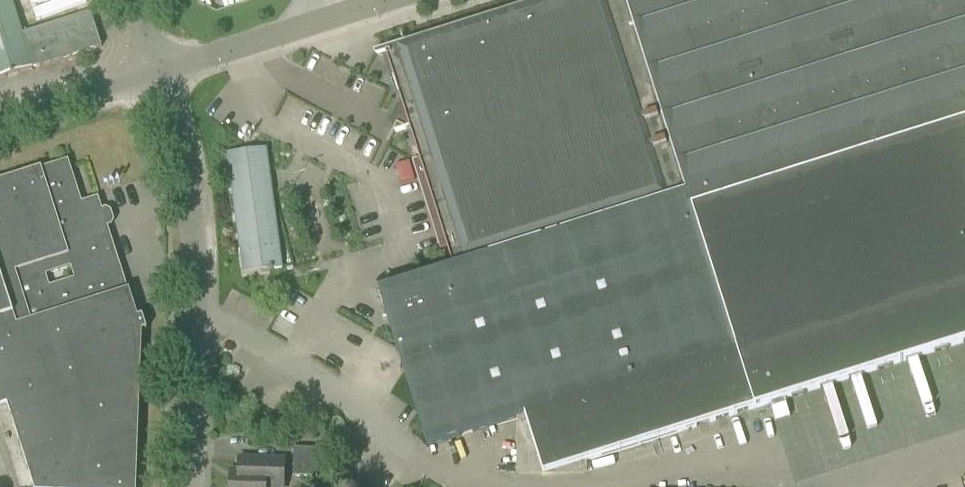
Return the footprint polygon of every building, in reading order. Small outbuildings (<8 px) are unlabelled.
[(32,70),(32,69),(101,47),(90,13),(87,14),(63,22),(21,35),(10,0),(0,0),(0,80),(32,70)] [(379,291),(397,349),(403,371),(413,404),(416,414),(427,449),(517,420),(524,418),(542,476),(543,478),(548,476),(586,464),(770,406),(776,422),(790,418),(785,401),(964,344),(964,0),(630,0),(623,2),(622,0),(546,0),(385,53),(399,97),(419,160),(413,162),(433,229),(440,251),(448,249),(454,268),(410,282),(408,275),(405,273),(394,276),(393,280),(395,286),(379,291)] [(543,0),(516,0),(483,10),(485,18),(543,0)] [(243,276),(284,271),(267,151),(227,156),(243,276)] [(69,163),(43,171),(41,170),(0,183),(0,410),(8,407),(33,486),(137,486),(143,337),(147,336),(143,322),(138,324),(100,203),(83,208),(69,163)] [(326,477),(327,472),(318,471),(318,449),(294,448),(293,476),(326,477)] [(284,462),(240,461),(240,481),(231,481),(231,486),(283,486),(284,462)]
